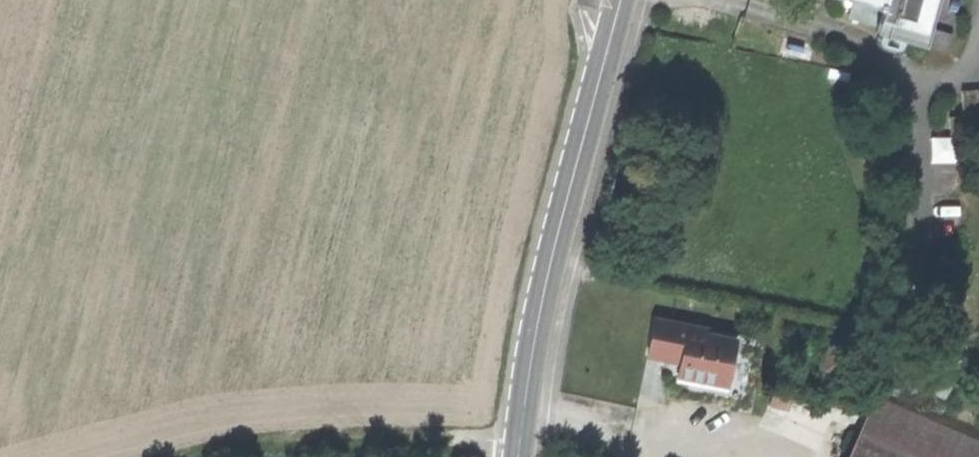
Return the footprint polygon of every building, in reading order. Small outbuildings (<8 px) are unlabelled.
[(950,46),(953,33),(926,25),(933,0),(853,0),(851,7),(848,17),(878,25),(876,31),(920,44),(922,39),(950,46)] [(961,91),(962,116),(949,117),(950,137),(978,135),(978,90),(961,91)] [(687,331),(707,335),(708,330),(655,320),(649,356),(681,362),(687,331)] [(728,391),(737,341),(707,335),(687,331),(681,362),(677,382),(728,391)] [(874,396),(848,456),(978,456),(978,441),(874,396)]
